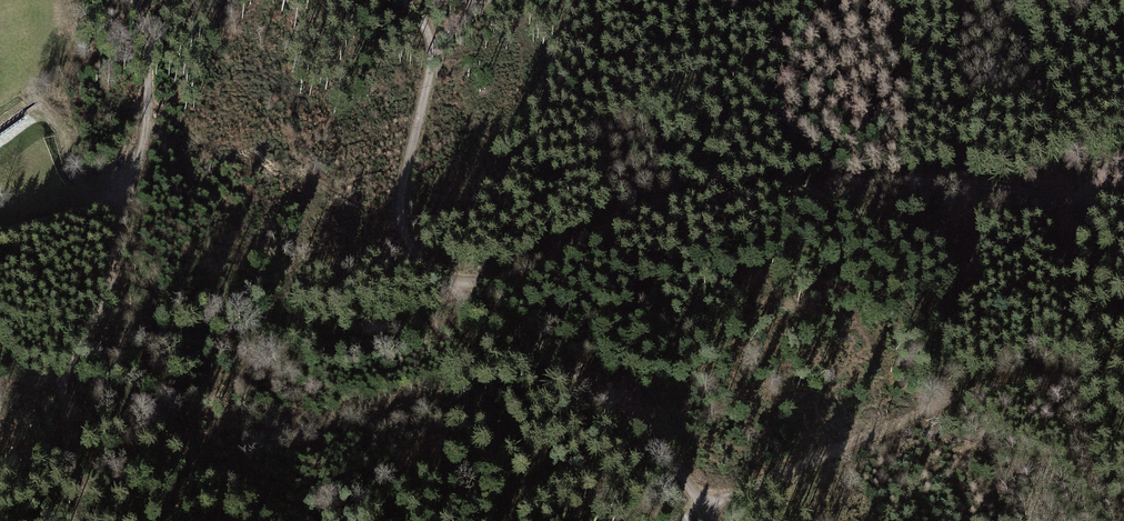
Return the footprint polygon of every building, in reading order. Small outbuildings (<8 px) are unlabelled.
[(0,135),(0,141),(29,122),(26,118),(0,135)]
